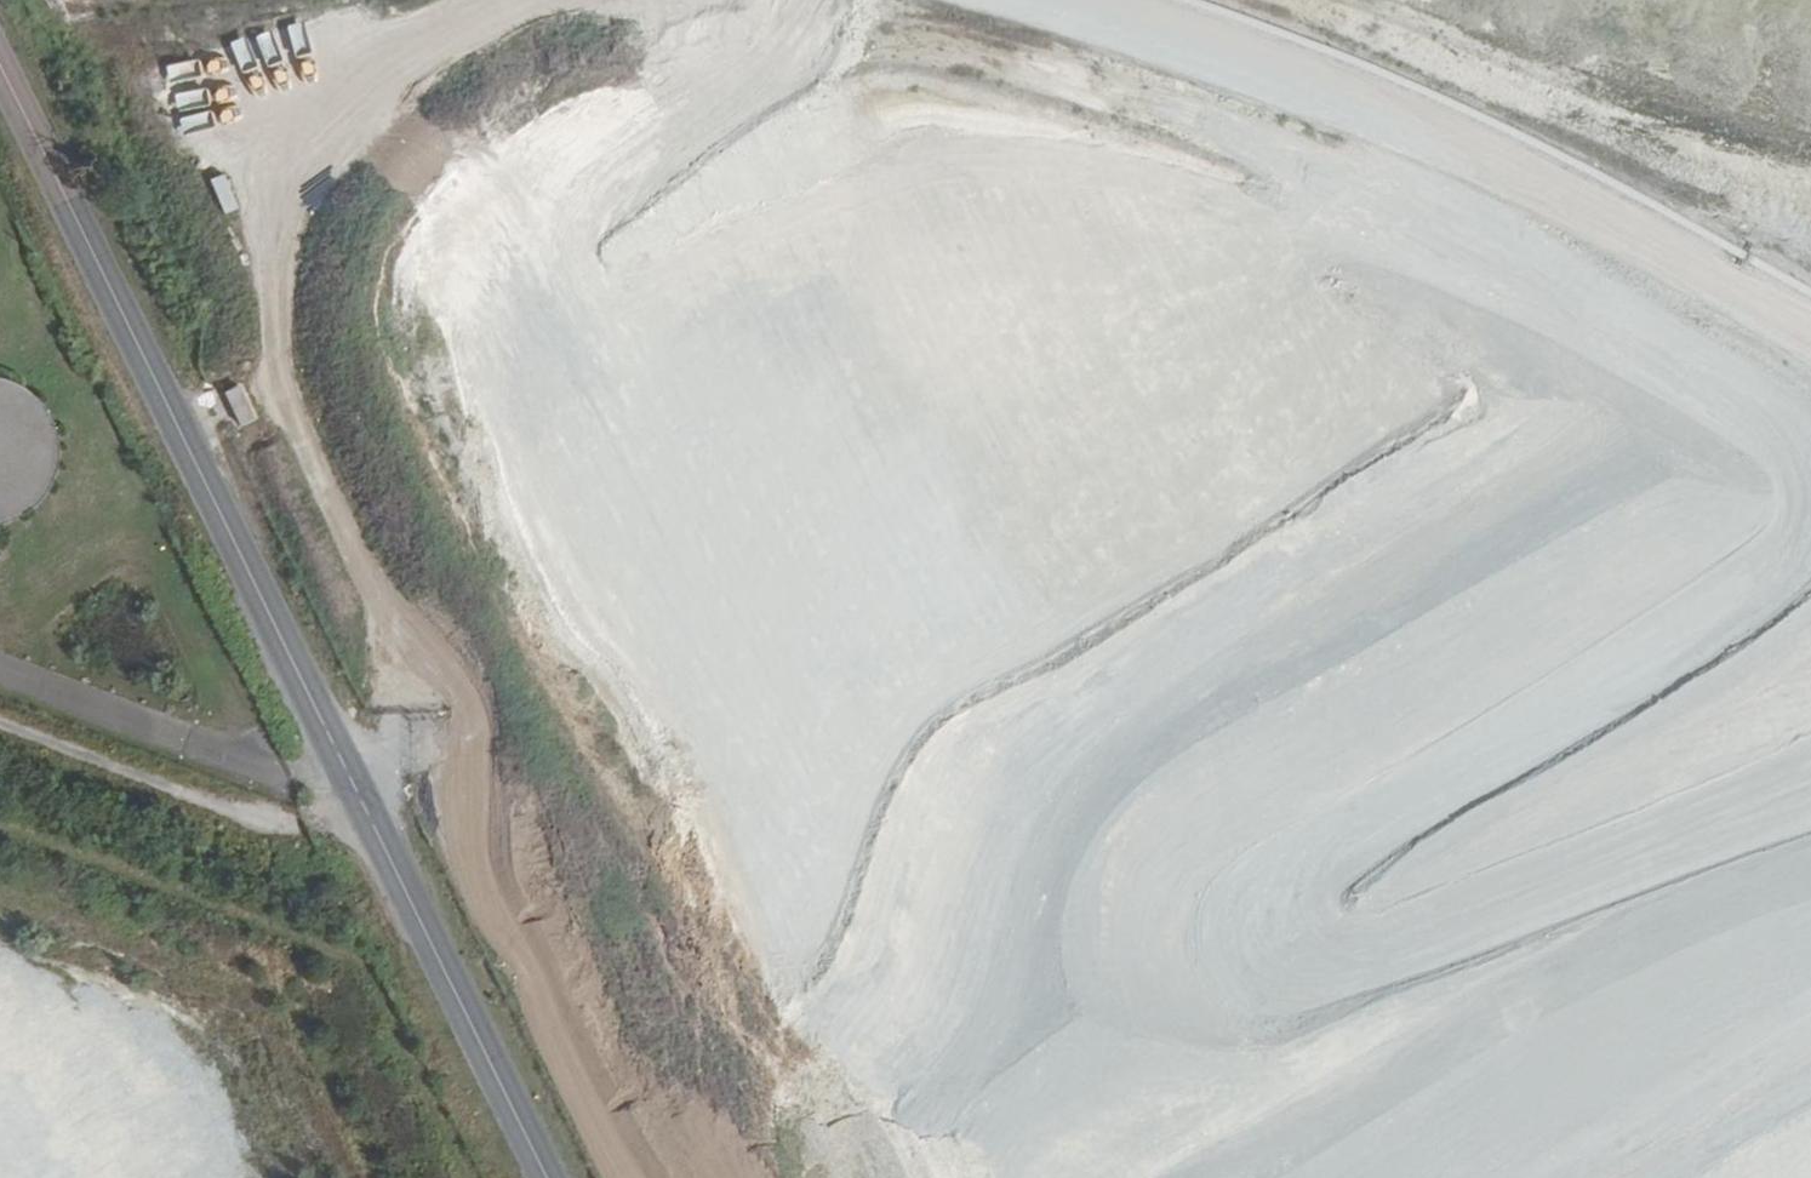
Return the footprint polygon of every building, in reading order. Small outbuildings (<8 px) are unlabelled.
[(239,385),(221,392),(234,427),(253,420),(239,385)] [(23,521),(48,498),(58,475),(59,443),(51,421),(32,402),(19,394),(0,389),(0,528),(23,521)]
